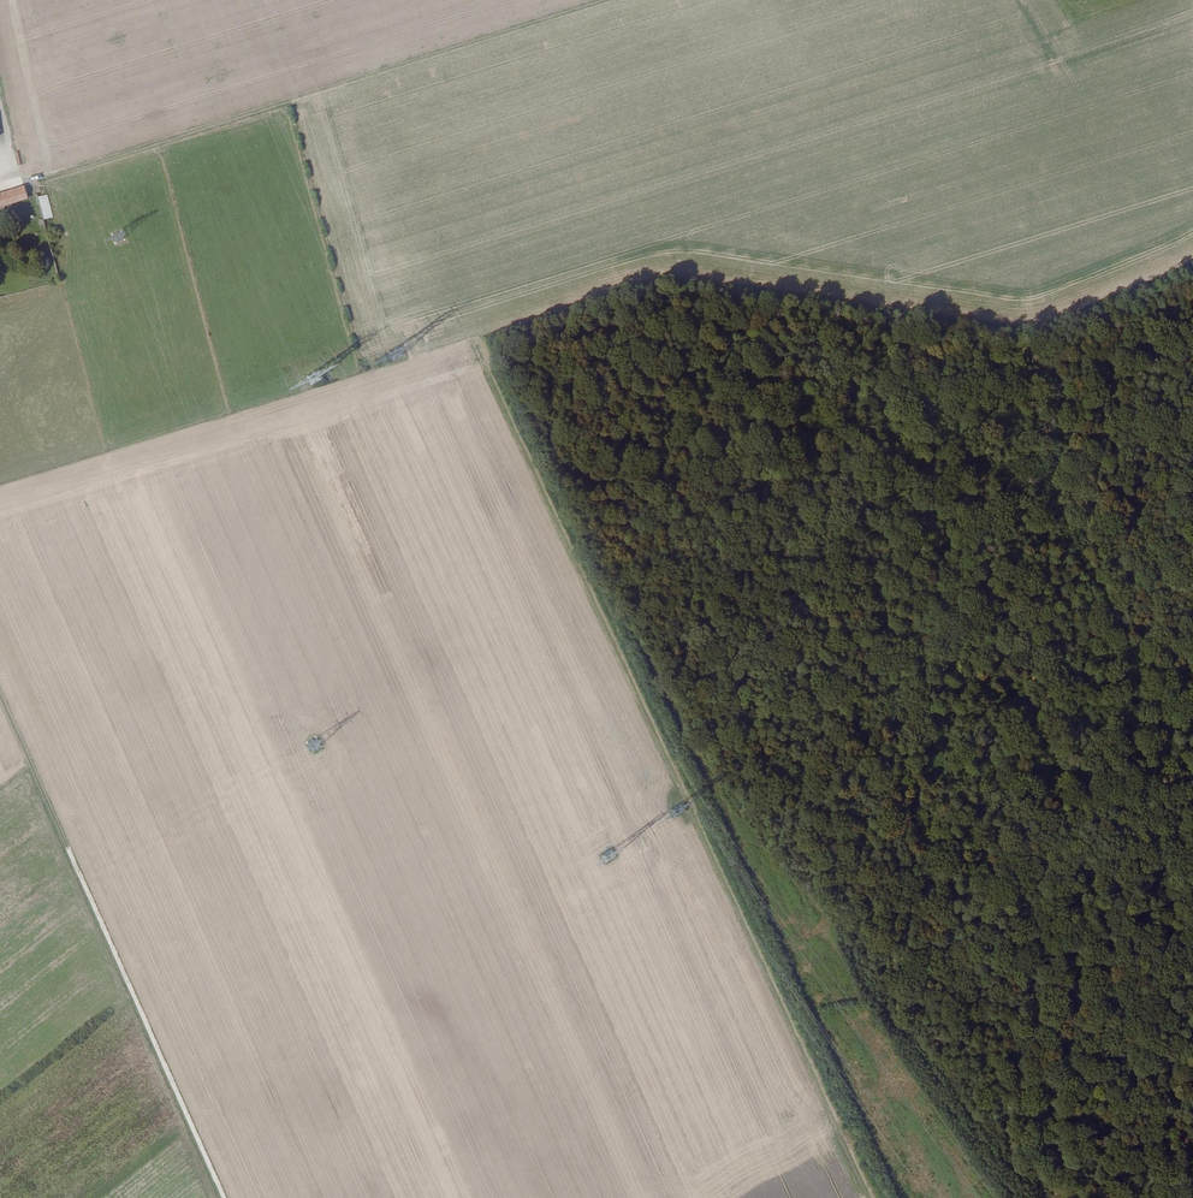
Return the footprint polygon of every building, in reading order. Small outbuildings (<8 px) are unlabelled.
[(4,216),(37,204),(34,193),(0,203),(4,216)] [(43,219),(53,217),(47,194),(38,196),(43,219)]
